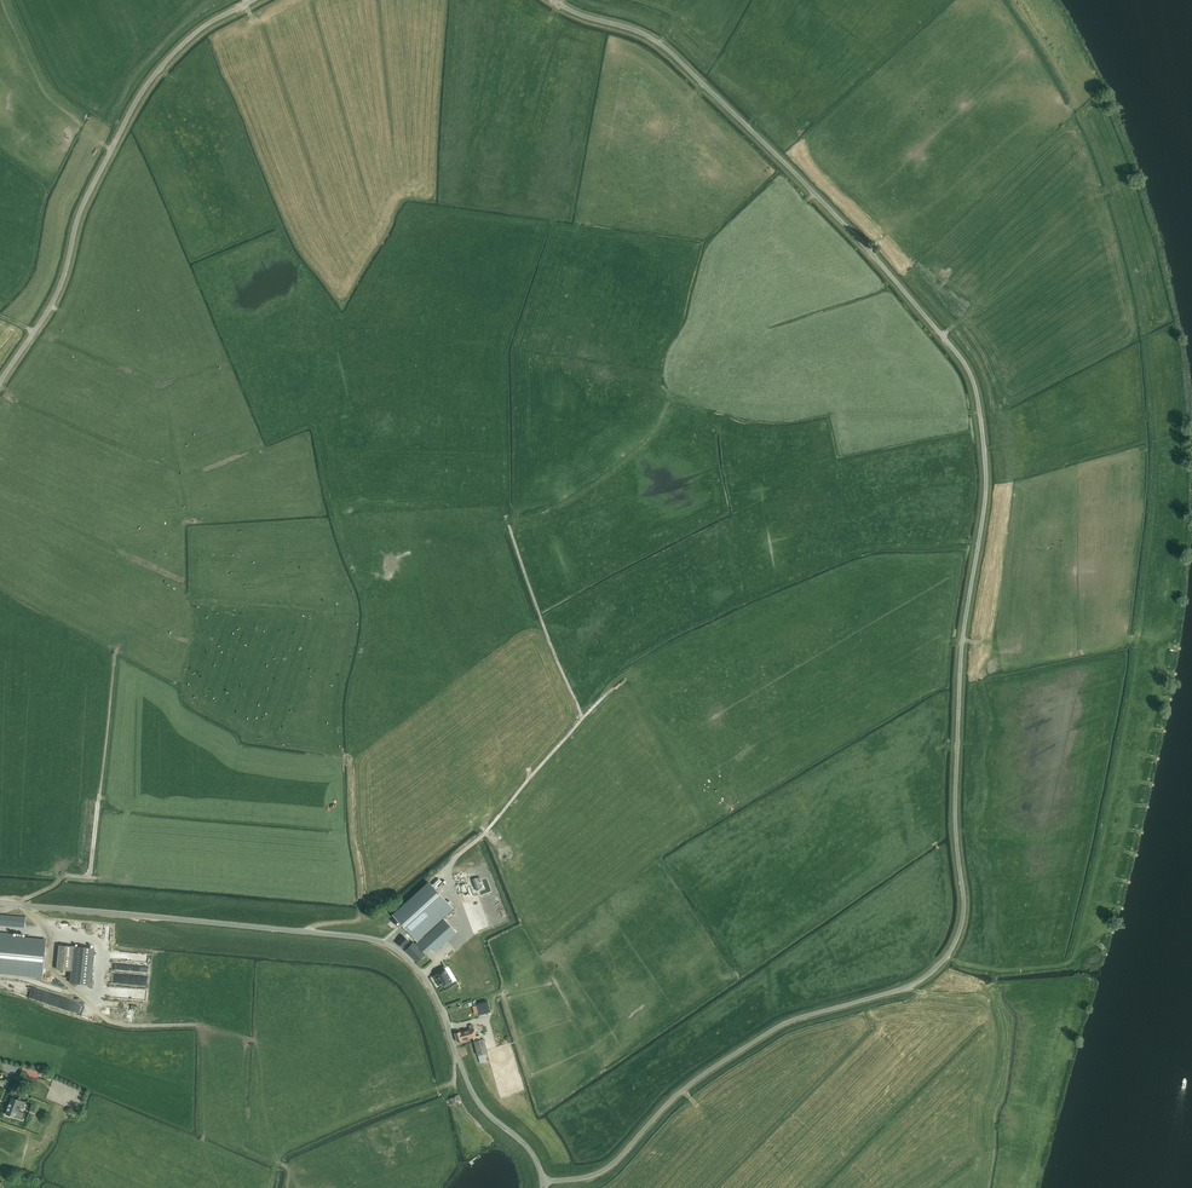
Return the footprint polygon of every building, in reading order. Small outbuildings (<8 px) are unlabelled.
[(392,915),(417,942),(453,908),(428,881),(392,915)] [(487,908),(469,914),(470,920),(502,910),(500,904),(487,908)] [(485,930),(507,923),(504,913),(485,919),(486,923),(483,924),(485,930)] [(25,926),(26,916),(19,916),(0,914),(0,924),(25,926)] [(432,947),(436,951),(456,933),(444,919),(416,945),(413,942),(405,950),(417,962),(425,953),(426,954),(432,947)] [(0,932),(0,972),(42,976),(46,940),(13,937),(13,933),(0,932)] [(396,942),(402,948),(409,941),(403,935),(396,942)] [(74,946),(59,945),(57,969),(71,970),(74,946)] [(90,984),(94,948),(74,946),(71,970),(70,982),(90,984)] [(452,980),(444,968),(436,973),(443,986),(452,980)] [(138,977),(138,986),(147,986),(147,977),(138,977)] [(490,979),(481,982),(483,988),(492,985),(490,979)] [(470,993),(477,991),(474,980),(467,982),(470,993)] [(491,1011),(487,1000),(476,1004),(476,1005),(478,1012),(479,1015),(491,1011)] [(484,1038),(480,1039),(479,1035),(476,1036),(472,1024),(469,1025),(470,1029),(460,1032),(460,1031),(454,1033),(457,1042),(462,1040),(472,1037),(477,1055),(488,1052),(484,1038)] [(23,1066),(21,1074),(30,1076),(29,1080),(37,1082),(40,1071),(23,1066)] [(12,1097),(6,1114),(15,1117),(23,1120),(25,1113),(19,1111),(20,1106),(24,1107),(26,1102),(12,1097)]
